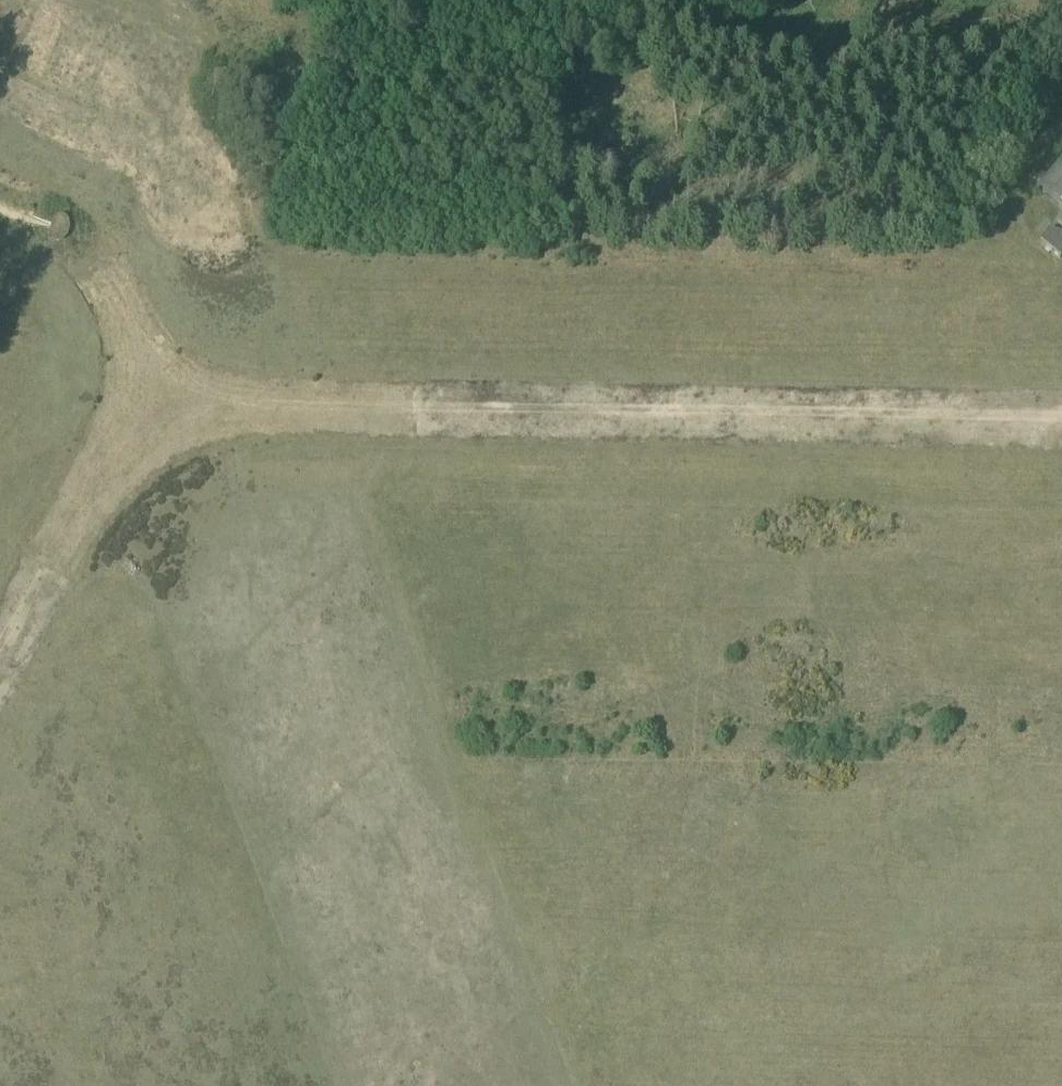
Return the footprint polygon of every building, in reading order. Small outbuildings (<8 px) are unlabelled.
[(1036,187),(1061,207),(1059,209),(1061,211),(1054,229),(1061,235),(1061,156),(1036,187)] [(53,231),(53,235),(54,239),(57,241),(60,240),(63,238),(65,235),(67,231),(67,228),(67,224),(66,220),(63,218),(60,218),(57,221),(55,224),(54,225),(53,228),(53,231)] [(1039,244),(1060,260),(1061,257),(1061,236),(1048,233),(1039,244)]
